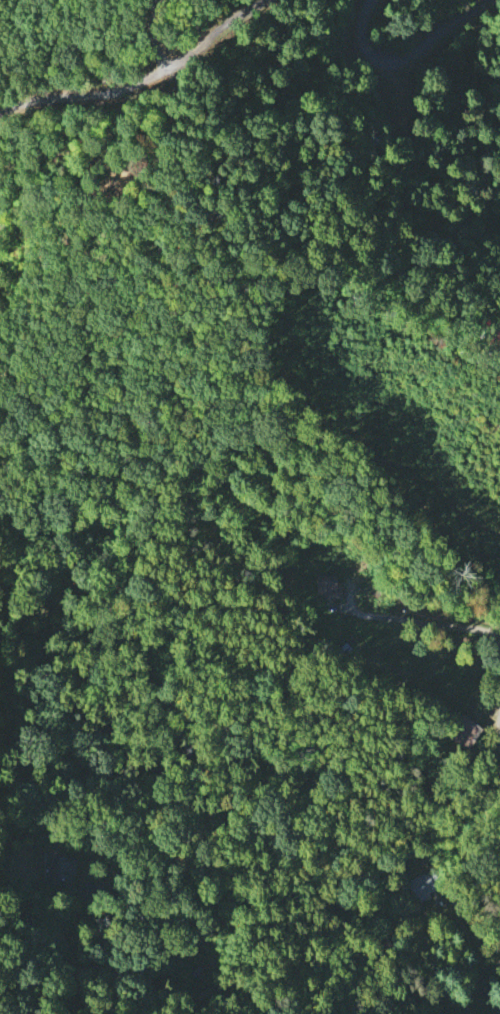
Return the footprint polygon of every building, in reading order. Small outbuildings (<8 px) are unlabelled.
[(333,574),(313,575),(313,593),(334,593),(333,574)] [(469,749),(483,726),(461,713),(454,725),(462,729),(455,741),(469,749)] [(417,901),(437,892),(428,872),(408,881),(417,901)]
